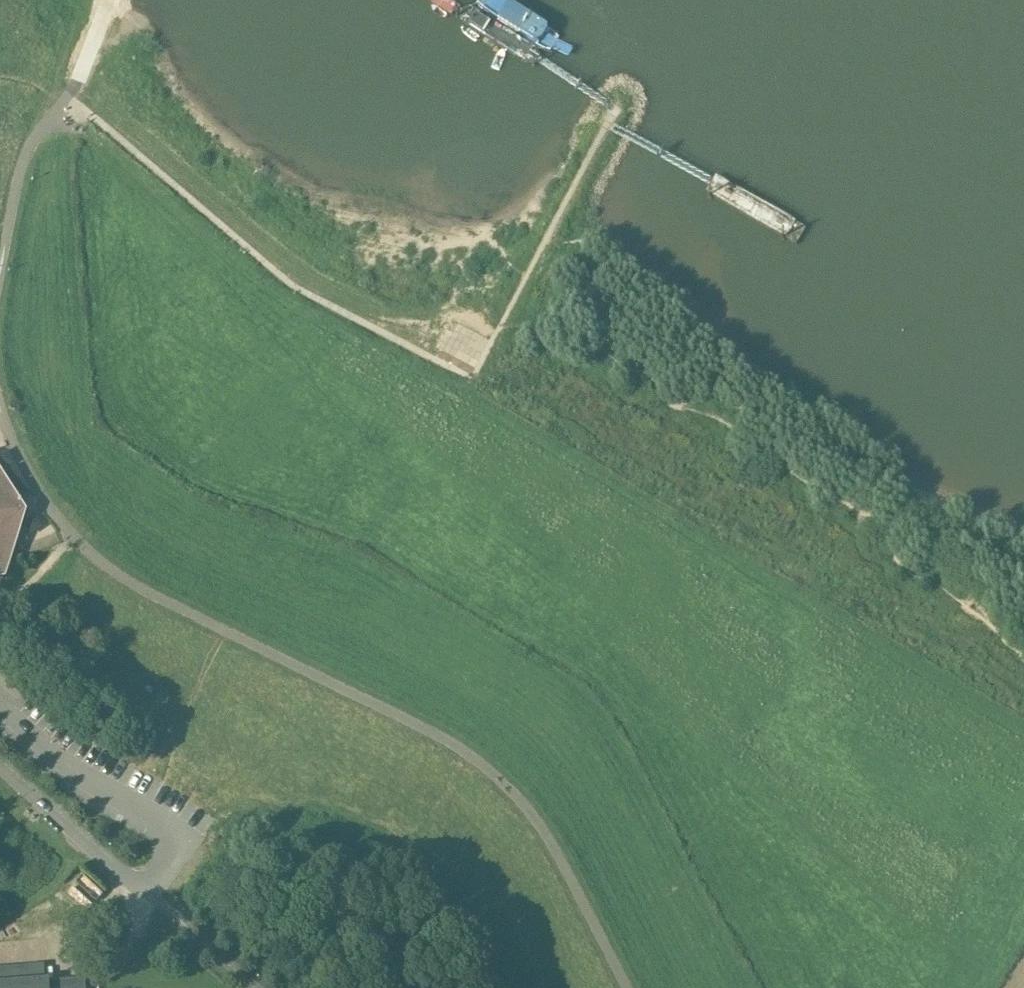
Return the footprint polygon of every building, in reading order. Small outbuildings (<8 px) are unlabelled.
[(26,513),(7,496),(0,483),(0,579),(5,578),(5,557),(12,536),(26,513)] [(45,965),(0,969),(0,987),(86,987),(86,979),(50,981),(46,981),(45,965)]
